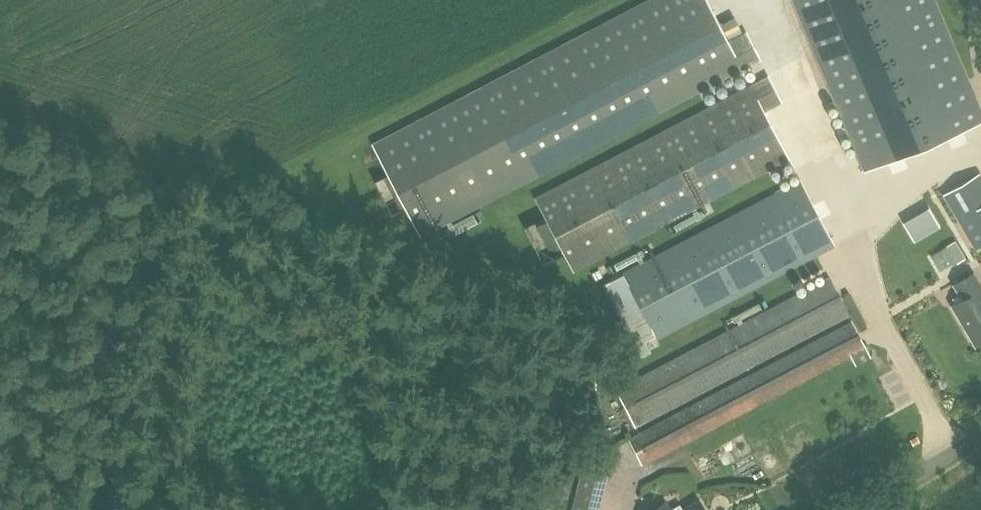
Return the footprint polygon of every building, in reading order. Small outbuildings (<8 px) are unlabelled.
[(417,232),(756,61),(744,35),(726,45),(703,0),(651,0),(371,142),(417,232)] [(865,170),(980,121),(980,106),(937,0),(793,0),(865,170)] [(562,246),(574,269),(593,261),(682,214),(789,158),(764,110),(781,101),(768,75),(732,94),(572,178),(536,197),(548,220),(536,227),(551,253),(562,246)] [(942,194),(975,249),(980,246),(980,172),(980,171),(942,194)] [(647,342),(834,246),(801,182),(605,283),(619,310),(617,311),(641,356),(651,351),(647,342)] [(955,257),(941,264),(950,284),(965,277),(955,257)] [(953,285),(962,300),(951,306),(974,347),(980,343),(980,290),(972,274),(953,285)] [(847,316),(829,280),(616,392),(635,428),(847,316)] [(642,464),(850,355),(856,365),(870,358),(852,323),(629,439),(642,464)] [(846,433),(843,426),(897,398),(881,366),(753,432),(773,470),(846,433)] [(713,473),(730,466),(723,451),(706,458),(713,473)] [(571,509),(599,509),(613,458),(587,452),(571,509)] [(651,509),(706,509),(698,498),(682,507),(680,503),(671,509),(666,501),(651,509)]
